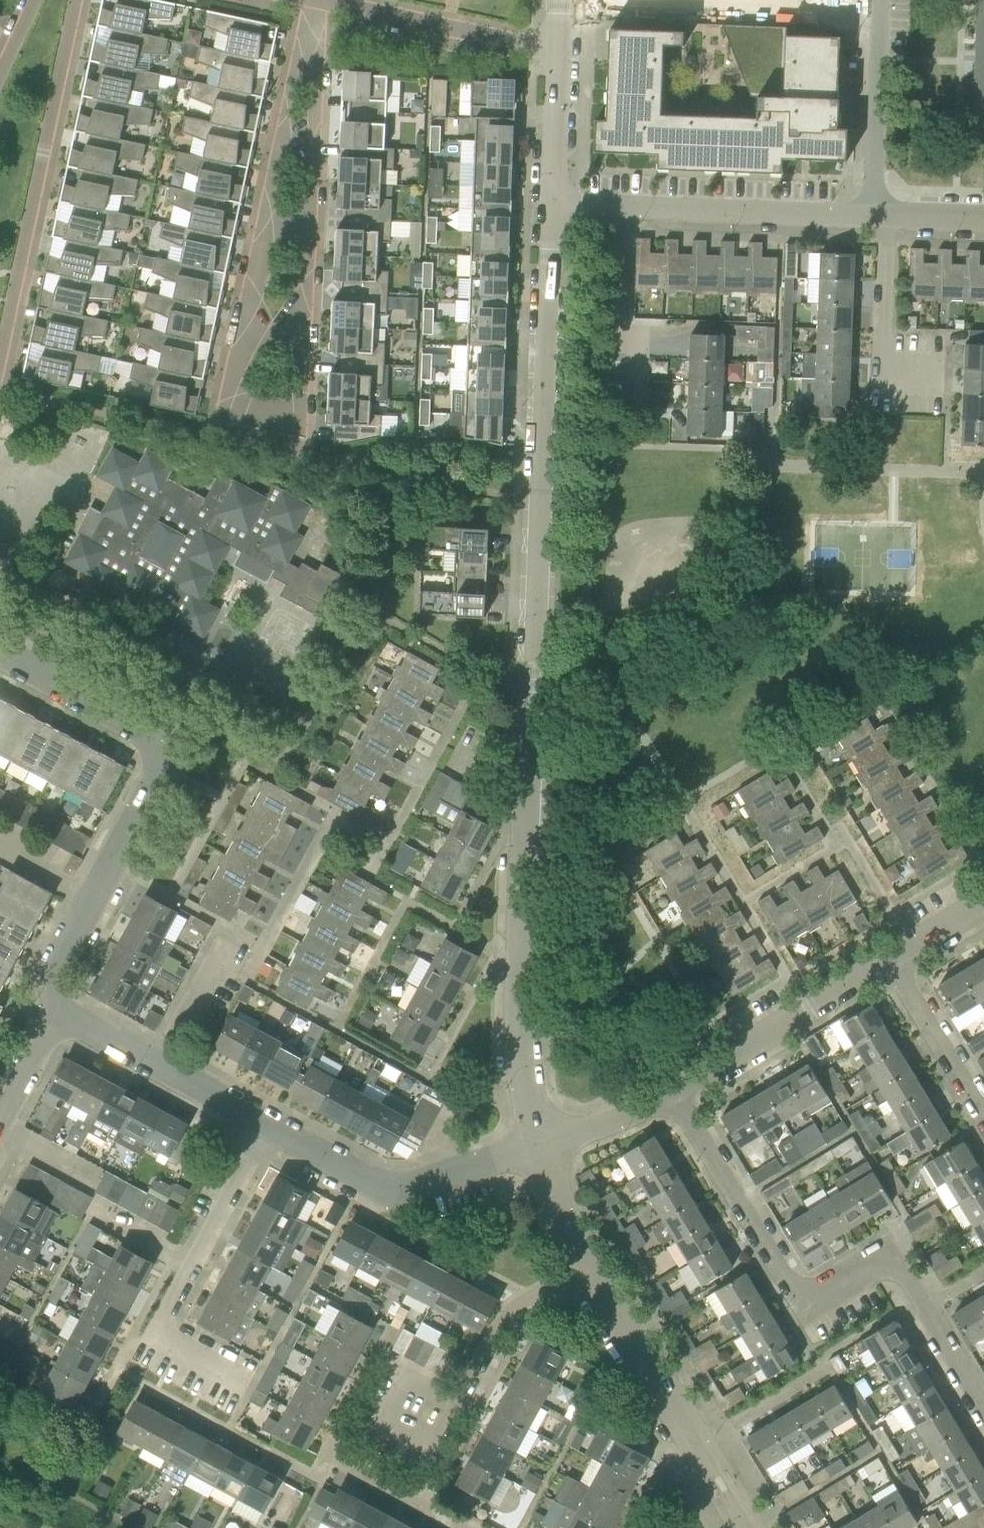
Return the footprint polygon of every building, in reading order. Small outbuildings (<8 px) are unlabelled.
[(176,4),(159,0),(118,0),(114,12),(100,7),(97,20),(99,20),(98,26),(114,28),(143,34),(146,18),(173,19),(176,4)] [(217,31),(214,48),(255,59),(271,62),(272,57),(274,57),(277,44),(261,43),(263,22),(208,10),(205,26),(217,31)] [(788,27),(756,27),(754,94),(758,94),(757,118),(661,114),(664,45),(684,45),(685,31),(611,28),(607,120),(596,119),(595,152),(659,154),(658,169),(783,173),(784,159),(847,161),(849,128),(838,128),(838,116),(840,116),(840,98),(839,98),(841,37),(817,36),(788,35),(788,27)] [(143,34),(114,28),(107,47),(92,42),(89,55),(91,55),(90,61),(106,64),(136,69),(139,53),(165,54),(169,39),(143,34)] [(189,30),(187,42),(200,45),(202,32),(189,30)] [(197,61),(200,47),(185,44),(183,56),(195,58),(197,61)] [(267,93),(270,79),(254,77),(255,59),(214,48),(201,46),(200,47),(197,61),(211,67),(208,84),(248,94),(264,97),(265,92),(267,93)] [(976,50),(976,75),(983,75),(983,50),(976,50)] [(142,107),(146,89),(158,90),(161,74),(136,69),(106,64),(99,83),(85,77),(82,90),(84,91),(83,96),(98,99),(128,104),(142,107)] [(387,112),(389,75),(347,71),(346,99),(352,99),(351,111),(387,112)] [(976,75),(975,100),(983,101),(983,75),(976,75)] [(185,89),(187,81),(178,79),(177,88),(185,89)] [(448,80),(433,79),(432,116),(446,116),(448,80)] [(514,82),(473,80),(471,118),(477,118),(507,118),(507,107),(513,107),(514,82)] [(211,122),(241,129),(256,133),(257,127),(259,128),(262,115),(247,114),(248,94),(208,84),(193,81),(190,96),(215,107),(211,122)] [(154,109),(142,107),(128,104),(98,99),(92,117),(77,112),(74,125),(76,126),(75,131),(91,134),(121,140),(124,124),(151,125),(154,109)] [(424,112),(425,100),(412,99),(411,112),(424,112)] [(983,127),(983,101),(975,100),(974,127),(983,127)] [(387,112),(351,111),(351,122),(345,122),(344,147),(349,147),(349,146),(385,148),(387,112)] [(204,157),(233,164),(249,168),(250,163),(252,163),(255,150),(239,149),(241,129),(211,122),(186,116),(183,132),(207,142),(204,157)] [(477,118),(476,140),(512,142),(512,141),(512,135),(515,135),(516,118),(507,118),(477,118)] [(431,126),(431,139),(441,139),(441,126),(431,126)] [(68,166),(83,169),(113,175),(117,159),(143,160),(146,144),(121,140),(91,134),(84,153),(70,148),(67,161),(69,161),(68,166)] [(440,152),(441,139),(431,139),(430,152),(440,152)] [(476,140),(475,163),(511,164),(511,158),(514,158),(515,141),(512,141),(512,142),(476,140)] [(340,157),(339,182),(382,184),(383,170),(394,170),(395,148),(385,148),(349,146),(349,147),(349,157),(340,157)] [(197,192),(226,200),(241,203),(243,198),(244,198),(247,185),(232,184),(233,164),(204,157),(178,151),(175,167),(200,177),(197,192)] [(475,163),(474,186),(510,187),(510,181),(513,181),(514,164),(511,164),(475,163)] [(429,184),(444,185),(444,169),(430,168),(429,184)] [(60,202),(76,204),(106,210),(109,194),(136,195),(139,180),(113,175),(83,169),(77,188),(62,183),(60,196),(61,196),(60,202)] [(382,184),(339,182),(338,207),(347,208),(346,218),(392,221),(393,199),(381,199),(382,184)] [(444,185),(429,184),(429,198),(443,198),(444,185)] [(189,228),(218,235),(234,238),(235,233),(237,234),(240,221),(224,219),(226,200),(197,192),(171,186),(168,202),(192,212),(189,228)] [(474,186),(474,209),(512,210),(513,194),(510,193),(510,187),(474,186)] [(128,230),(132,215),(106,210),(76,204),(69,223),(55,218),(52,231),(54,231),(53,237),(69,240),(98,245),(113,248),(116,230),(128,230)] [(512,210),(474,209),(473,232),(508,233),(509,226),(512,226),(512,210)] [(427,230),(438,230),(438,217),(428,217),(427,230)] [(392,221),(346,218),(346,229),(337,229),(336,254),(378,256),(379,242),(390,242),(392,221)] [(156,221),(147,219),(146,226),(154,228),(156,221)] [(182,263),(211,270),(227,274),(228,268),(229,269),(232,256),(217,254),(218,235),(189,228),(163,222),(160,237),(185,247),(182,263)] [(411,222),(409,256),(421,257),(422,222),(411,222)] [(438,230),(427,230),(427,243),(437,243),(438,230)] [(508,233),(473,232),(472,254),(511,256),(511,239),(508,239),(508,233)] [(651,253),(651,238),(637,238),(636,288),(637,288),(637,283),(649,284),(649,289),(665,289),(665,284),(664,284),(665,253),(651,253)] [(679,239),(665,239),(665,253),(664,284),(665,284),(677,285),(677,290),(693,290),(694,285),(692,285),(693,254),(679,254),(679,239)] [(46,272),(61,275),(91,280),(94,265),(121,266),(124,250),(113,248),(98,245),(69,240),(62,259),(47,253),(45,266),(47,267),(46,272)] [(722,255),(721,255),(707,255),(707,240),(693,240),(693,254),(692,285),(694,285),(705,286),(704,291),(721,291),(721,286),(720,286),(722,255)] [(721,241),(721,255),(722,255),(720,286),(721,286),(733,287),(733,292),(749,292),(749,287),(750,256),(749,256),(735,256),(735,241),(721,241)] [(777,293),(778,257),(762,257),(763,242),(749,242),(749,256),(750,256),(749,287),(760,288),(760,293),(777,293)] [(924,263),(925,248),(911,248),(909,298),(911,298),(911,294),(922,294),(922,298),(939,299),(939,295),(937,294),(938,263),(924,263)] [(953,249),(939,249),(938,263),(937,294),(939,295),(951,295),(950,300),(967,300),(967,296),(965,296),(966,264),(952,264),(953,249)] [(966,264),(965,296),(967,296),(978,296),(978,301),(983,301),(983,265),(980,265),(981,250),(967,250),(966,264)] [(798,252),(786,251),(785,277),(797,277),(798,252)] [(855,254),(821,252),(820,278),(854,279),(855,254)] [(137,264),(139,254),(131,253),(129,263),(137,264)] [(153,269),(156,258),(140,254),(137,266),(153,269)] [(378,256),(336,254),(334,279),(343,280),(343,290),(388,292),(389,271),(378,270),(378,256)] [(511,256),(472,254),(471,277),(507,278),(507,272),(510,272),(511,256)] [(163,296),(203,305),(219,309),(220,303),(222,304),(225,291),(209,290),(211,270),(182,263),(156,257),(156,258),(153,269),(153,273),(167,278),(163,296)] [(424,262),(423,275),(433,276),(434,262),(424,262)] [(38,307),(54,310),(83,316),(87,300),(113,301),(117,285),(91,280),(61,275),(54,294),(40,289),(37,302),(39,302),(38,307)] [(433,289),(433,276),(423,275),(423,288),(433,289)] [(471,277),(470,300),(509,301),(510,285),(507,285),(507,278),(471,277)] [(819,303),(853,304),(854,279),(820,278),(819,303)] [(423,288),(423,280),(410,280),(410,288),(423,288)] [(388,292),(343,290),(342,301),(333,301),(332,326),(375,328),(376,313),(387,314),(388,292)] [(785,291),(785,302),(794,302),(794,291),(785,291)] [(170,318),(167,333),(196,340),(211,344),(212,339),(214,339),(217,326),(202,325),(203,305),(163,296),(149,292),(145,308),(170,318)] [(139,303),(141,295),(133,293),(131,301),(139,303)] [(470,300),(469,323),(505,324),(505,318),(508,318),(509,301),(470,300)] [(819,328),(852,329),(853,304),(819,303),(819,328)] [(424,321),(434,321),(435,308),(424,308),(424,321)] [(418,319),(418,310),(407,309),(406,318),(418,319)] [(31,342),(46,346),(76,351),(79,336),(106,336),(109,321),(83,316),(54,310),(47,329),(33,324),(30,337),(32,337),(31,342)] [(919,326),(919,315),(911,314),(911,326),(919,326)] [(784,315),(784,327),(793,327),(793,315),(784,315)] [(964,328),(964,320),(956,319),(956,328),(964,328)] [(434,334),(434,321),(424,321),(423,334),(434,334)] [(469,323),(468,345),(507,347),(508,330),(505,330),(505,324),(469,323)] [(340,352),(339,362),(385,364),(386,329),(375,328),(332,326),(331,351),(340,352)] [(758,360),(765,361),(766,340),(767,340),(767,327),(737,326),(737,339),(758,340),(758,360)] [(196,340),(167,333),(141,327),(138,343),(152,349),(148,366),(188,375),(204,379),(205,374),(207,374),(210,361),(194,361),(196,340)] [(818,352),(851,353),(852,329),(819,328),(818,352)] [(970,344),(966,344),(965,369),(983,370),(983,331),(970,330),(970,344)] [(417,347),(417,332),(404,331),(404,347),(417,347)] [(725,335),(691,334),(691,358),(724,359),(725,335)] [(783,340),(783,352),(792,352),(793,340),(783,340)] [(507,363),(507,347),(468,345),(456,345),(456,368),(503,369),(504,363),(507,363)] [(23,377),(68,387),(72,370),(98,371),(102,356),(76,351),(46,346),(39,364),(25,359),(22,372),(24,372),(23,377)] [(818,352),(818,353),(805,352),(804,363),(817,364),(817,378),(850,379),(851,353),(818,352)] [(423,353),(422,366),(432,367),(433,354),(423,353)] [(690,383),(723,385),(724,359),(691,358),(690,383)] [(187,395),(188,375),(148,366),(134,363),(117,359),(115,371),(130,378),(155,388),(151,405),(196,414),(198,409),(199,409),(202,396),(187,395)] [(757,386),(765,386),(765,361),(758,360),(758,363),(748,362),(747,386),(757,387),(757,386)] [(329,398),(371,400),(372,385),(384,386),(385,364),(339,362),(339,373),(330,373),(329,398)] [(782,365),(782,377),(791,377),(792,366),(782,365)] [(432,380),(432,367),(422,366),(422,379),(432,380)] [(467,391),(502,392),(503,386),(506,386),(506,369),(503,369),(456,368),(455,391),(467,391)] [(965,369),(964,394),(983,395),(983,370),(965,369)] [(817,378),(816,404),(849,405),(850,379),(817,378)] [(689,408),(722,409),(723,385),(690,383),(689,408)] [(764,411),(765,386),(757,386),(757,387),(756,410),(764,411)] [(502,392),(467,391),(466,414),(502,415),(502,416),(505,416),(505,399),(502,398),(502,392)] [(964,394),(963,419),(983,420),(983,395),(964,394)] [(371,400),(329,398),(327,423),(336,423),(335,445),(381,436),(382,436),(382,415),(371,414),(371,400)] [(420,412),(431,412),(431,399),(421,399),(420,412)] [(689,408),(688,429),(734,430),(734,410),(722,409),(689,408)] [(756,410),(755,425),(755,446),(763,446),(764,411),(756,410)] [(430,425),(431,412),(420,412),(420,425),(430,425)] [(502,415),(466,414),(465,428),(457,428),(454,429),(453,431),(451,434),(450,436),(465,437),(503,445),(504,421),(501,421),(502,416),(502,415)] [(983,446),(983,420),(963,419),(962,445),(983,446)] [(149,605),(163,612),(170,616),(169,617),(178,622),(204,637),(205,637),(220,609),(202,599),(218,570),(231,545),(241,551),(235,562),(243,566),(241,569),(268,583),(276,570),(290,577),(281,595),(325,618),(330,609),(337,613),(354,581),(322,563),(318,571),(303,562),(299,569),(289,564),(304,536),(297,532),(311,505),(275,485),(268,498),(220,472),(206,498),(169,478),(176,464),(148,449),(140,462),(113,448),(98,476),(116,485),(104,508),(101,513),(103,514),(96,527),(90,538),(81,534),(66,562),(93,576),(86,590),(114,605),(121,592),(148,606),(149,605)] [(423,526),(422,549),(456,551),(455,571),(487,573),(490,529),(423,526)] [(454,592),(420,590),(419,614),(485,617),(487,573),(455,571),(454,592)] [(395,644),(386,660),(397,666),(406,651),(395,644)] [(409,651),(409,652),(402,665),(414,672),(408,682),(408,683),(427,694),(439,701),(446,689),(433,682),(441,669),(409,651)] [(377,666),(371,680),(385,687),(391,673),(377,666)] [(420,707),(427,694),(408,683),(408,682),(395,675),(388,690),(401,697),(395,707),(395,708),(414,718),(413,719),(426,726),(433,714),(420,707)] [(19,705),(18,705),(17,707),(0,698),(0,740),(19,705)] [(407,731),(413,719),(414,718),(395,708),(395,707),(382,700),(374,714),(387,721),(382,731),(381,732),(400,743),(412,750),(419,738),(407,731)] [(12,761),(37,715),(36,714),(34,717),(18,708),(19,705),(0,740),(0,754),(12,761)] [(37,715),(12,761),(30,770),(55,725),(53,727),(36,718),(38,715),(37,715)] [(837,735),(847,752),(851,760),(882,741),(883,742),(895,734),(888,723),(876,730),(868,717),(837,735)] [(393,756),(400,743),(381,732),(382,731),(369,724),(361,739),(373,746),(368,755),(367,757),(386,768),(399,775),(406,763),(393,756)] [(55,725),(30,770),(48,780),(73,735),(73,734),(71,737),(54,728),(56,725),(55,725)] [(73,735),(48,780),(66,790),(91,744),(89,747),(72,738),(74,735),(73,735)] [(851,760),(866,784),(897,765),(897,766),(910,758),(903,747),(890,754),(883,742),(882,741),(851,760)] [(91,744),(66,790),(84,800),(109,754),(107,757),(90,747),(92,744),(91,744)] [(353,782),(373,793),(386,799),(392,787),(380,780),(386,768),(367,757),(368,755),(355,748),(347,763),(360,770),(355,780),(353,782)] [(84,800),(103,810),(128,764),(127,763),(125,766),(108,757),(110,754),(109,754),(84,800)] [(897,765),(866,784),(881,808),(912,789),(912,790),(924,782),(917,771),(905,778),(897,766),(897,765)] [(442,772),(423,806),(434,812),(442,799),(453,778),(442,772)] [(768,772),(738,790),(753,815),(783,796),(784,797),(796,789),(789,778),(777,785),(768,772)] [(372,824),(379,812),(366,805),(373,793),(353,782),(355,780),(342,773),(328,800),(372,824)] [(452,805),(464,783),(453,778),(442,799),(452,805)] [(317,794),(322,785),(312,780),(307,789),(317,794)] [(268,781),(254,805),(240,830),(285,854),(298,829),(286,822),(293,810),(305,817),(312,805),(268,781)] [(475,790),(464,783),(452,805),(463,811),(475,790)] [(16,797),(0,788),(0,814),(5,817),(16,797)] [(847,794),(843,788),(836,792),(840,798),(847,794)] [(881,808),(895,832),(926,814),(939,806),(931,795),(919,802),(912,790),(912,789),(881,808)] [(485,795),(475,790),(463,811),(474,816),(485,795)] [(236,810),(243,797),(234,792),(227,805),(236,810)] [(845,807),(853,802),(848,794),(847,794),(840,798),(845,807)] [(499,803),(485,795),(474,816),(488,824),(499,803)] [(767,840),(798,821),(811,813),(803,802),(791,809),(784,797),(783,796),(753,815),(767,840)] [(23,827),(34,806),(16,797),(5,817),(23,827)] [(474,816),(463,811),(452,805),(442,799),(434,812),(456,824),(450,835),(482,852),(495,828),(488,824),(474,816)] [(712,808),(720,820),(732,813),(724,801),(712,808)] [(229,823),(236,810),(227,805),(220,818),(229,823)] [(42,837),(53,816),(34,806),(23,827),(42,837)] [(910,856),(941,838),(953,830),(946,819),(934,826),(926,814),(895,832),(910,856)] [(62,847),(73,827),(53,816),(42,837),(62,847)] [(825,837),(818,826),(806,833),(798,821),(767,840),(782,863),(825,837)] [(74,854),(82,858),(93,838),(73,827),(62,847),(74,854)] [(285,854),(240,830),(227,855),(258,872),(259,871),(266,859),(278,866),(285,854)] [(677,832),(646,851),(660,875),(691,856),(692,857),(704,850),(697,838),(685,845),(677,832)] [(469,877),(482,852),(450,835),(437,859),(469,877)] [(968,854),(960,843),(948,850),(941,838),(910,856),(924,880),(968,854)] [(82,858),(74,854),(65,870),(74,875),(83,859),(82,858)] [(258,872),(227,855),(213,879),(245,897),(245,896),(252,883),(265,890),(271,878),(259,871),(258,872)] [(660,875),(675,899),(706,880),(706,881),(719,873),(712,862),(699,869),(692,857),(691,856),(660,875)] [(198,857),(191,869),(200,874),(207,862),(198,857)] [(404,875),(409,866),(395,858),(390,867),(404,875)] [(437,859),(423,883),(455,901),(469,877),(437,859)] [(756,877),(765,872),(760,862),(750,868),(756,877)] [(891,882),(902,875),(896,864),(885,871),(891,882)] [(833,915),(857,900),(839,869),(825,877),(818,865),(806,872),(814,884),(833,915)] [(368,897),(381,904),(388,892),(344,868),(329,894),(342,901),(343,899),(362,910),(368,897)] [(0,889),(43,912),(46,914),(46,913),(43,911),(53,894),(55,896),(56,895),(10,870),(0,889)] [(199,904),(231,921),(239,908),(251,915),(258,903),(245,896),(245,897),(213,879),(199,904)] [(794,879),(782,886),(790,899),(808,929),(833,915),(814,884),(801,892),(794,879)] [(178,893),(188,898),(195,885),(185,880),(178,893)] [(706,880),(675,899),(690,923),(720,905),(721,905),(733,897),(726,886),(714,893),(706,881),(706,880)] [(33,930),(36,931),(34,929),(41,915),(43,912),(0,889),(0,912),(33,930)] [(304,912),(312,898),(302,893),(295,906),(304,912)] [(777,906),(770,894),(758,901),(784,944),(808,929),(790,899),(777,906)] [(165,937),(178,912),(146,895),(132,919),(165,937)] [(368,929),(374,917),(362,910),(343,899),(342,901),(337,911),(324,904),(316,918),(329,925),(329,924),(348,935),(348,934),(355,922),(368,929)] [(690,923),(704,947),(735,929),(748,921),(741,910),(728,917),(721,905),(720,905),(690,923)] [(23,948),(26,949),(27,949),(24,947),(29,937),(33,930),(0,912),(0,935),(23,948)] [(871,925),(863,912),(852,919),(860,932),(871,925)] [(192,928),(207,936),(213,926),(197,917),(192,928)] [(162,966),(176,942),(165,937),(132,919),(119,943),(152,960),(162,966)] [(334,959),(335,959),(342,946),(354,953),(361,941),(348,934),(348,935),(329,924),(329,925),(323,935),(311,928),(303,943),(315,950),(316,949),(334,959)] [(719,972),(750,953),(762,945),(755,934),(743,941),(735,929),(704,947),(719,972)] [(414,951),(421,939),(409,932),(402,945),(414,951)] [(14,966),(16,967),(17,966),(14,965),(18,958),(23,948),(0,935),(0,958),(14,966)] [(465,980),(478,956),(446,939),(433,963),(465,980)] [(139,985),(139,984),(152,960),(119,943),(106,967),(139,985)] [(405,965),(411,954),(399,948),(394,959),(405,965)] [(289,967),(302,974),(321,984),(321,983),(328,971),(341,978),(347,966),(335,959),(334,959),(316,949),(315,950),(310,959),(297,952),(289,967)] [(777,969),(770,958),(757,965),(750,953),(719,972),(733,995),(777,969)] [(809,963),(803,953),(794,958),(799,968),(809,963)] [(7,984),(4,983),(14,966),(0,958),(0,982),(4,984),(7,985),(7,984)] [(980,1002),(983,999),(983,960),(983,959),(961,972),(980,1002)] [(452,1004),(465,980),(433,963),(420,986),(452,1004)] [(189,969),(180,964),(176,973),(184,978),(189,969)] [(180,987),(184,978),(176,973),(162,966),(158,975),(168,980),(180,987)] [(139,984),(139,985),(106,967),(93,992),(136,1015),(149,990),(139,984)] [(379,982),(392,989),(398,977),(385,970),(379,982)] [(961,972),(939,985),(957,1015),(980,1002),(961,972)] [(284,977),(276,992),(307,1009),(315,995),(327,1002),(334,990),(321,983),(321,984),(302,974),(296,984),(284,977)] [(245,984),(237,998),(247,1004),(255,989),(245,984)] [(439,1028),(452,1004),(420,986),(407,1010),(439,1028)] [(872,1004),(842,1022),(855,1044),(885,1026),(872,1004)] [(379,1014),(367,1008),(359,1024),(370,1031),(379,1014)] [(286,1009),(280,1019),(289,1024),(295,1013),(286,1009)] [(407,1010),(393,1035),(425,1053),(439,1028),(407,1010)] [(233,1015),(216,1048),(240,1061),(258,1029),(233,1015)] [(662,1036),(674,1028),(669,1020),(657,1027),(662,1036)] [(320,1041),(326,1029),(313,1022),(307,1034),(320,1041)] [(868,1066),(898,1048),(885,1026),(855,1044),(868,1066)] [(264,1074),(282,1042),(258,1029),(240,1061),(264,1074)] [(804,1040),(809,1047),(818,1062),(828,1055),(821,1043),(815,1033),(804,1040)] [(976,1052),(983,1047),(983,1033),(967,1043),(974,1054),(976,1052)] [(264,1074),(289,1087),(306,1056),(282,1042),(264,1074)] [(865,1082),(874,1077),(880,1087),(911,1069),(898,1048),(868,1066),(859,1072),(865,1082)] [(319,1061),(324,1053),(316,1049),(311,1057),(315,1059),(319,1061)] [(67,1058),(50,1090),(66,1099),(61,1109),(57,1106),(41,1135),(53,1141),(67,1116),(91,1071),(67,1058)] [(806,1107),(810,1114),(831,1101),(827,1094),(809,1064),(787,1077),(806,1107)] [(312,1065),(295,1097),(319,1111),(337,1079),(312,1065)] [(833,1087),(842,1081),(833,1066),(824,1072),(833,1087)] [(367,1081),(374,1085),(375,1084),(382,1071),(374,1067),(366,1081),(367,1081)] [(893,1109),(924,1091),(911,1069),(880,1087),(881,1088),(872,1094),(884,1114),(893,1109)] [(80,1148),(97,1116),(115,1084),(91,1071),(67,1116),(76,1122),(66,1141),(80,1148)] [(784,1120),(806,1107),(787,1077),(766,1090),(784,1120)] [(343,1124),(361,1092),(337,1079),(319,1111),(343,1124)] [(842,1081),(833,1087),(843,1103),(852,1097),(842,1081)] [(97,1116),(114,1125),(109,1136),(116,1140),(139,1097),(115,1084),(97,1116)] [(448,1096),(430,1086),(427,1085),(422,1095),(442,1106),(448,1096)] [(779,1139),(772,1127),(784,1120),(766,1090),(744,1103),(762,1133),(763,1133),(770,1144),(779,1139)] [(906,1130),(937,1112),(924,1091),(893,1109),(906,1130)] [(367,1137),(385,1105),(361,1092),(343,1124),(367,1137)] [(437,1117),(442,1106),(422,1095),(416,1105),(437,1117)] [(163,1110),(139,1097),(116,1140),(140,1153),(146,1143),(145,1142),(163,1110)] [(722,1116),(740,1146),(762,1133),(744,1103),(722,1116)] [(385,1105),(367,1137),(391,1150),(397,1140),(404,1127),(409,1118),(385,1105)] [(431,1128),(437,1117),(416,1105),(410,1116),(431,1128)] [(177,1165),(179,1162),(184,1154),(174,1148),(188,1123),(163,1110),(145,1142),(146,1143),(169,1156),(167,1160),(177,1165)] [(858,1130),(868,1124),(859,1110),(850,1115),(858,1130)] [(906,1130),(907,1131),(888,1143),(894,1154),(914,1143),(920,1153),(951,1135),(937,1112),(906,1130)] [(410,1116),(409,1118),(404,1127),(425,1139),(431,1128),(410,1116)] [(843,1120),(821,1133),(827,1143),(849,1130),(843,1120)] [(868,1124),(858,1130),(868,1146),(877,1140),(868,1124)] [(404,1127),(397,1140),(418,1151),(425,1139),(404,1127)] [(654,1135),(625,1153),(638,1176),(668,1157),(654,1135)] [(805,1155),(799,1146),(793,1136),(778,1145),(789,1165),(805,1155)] [(831,1150),(837,1159),(859,1146),(853,1136),(831,1150)] [(799,1146),(805,1155),(821,1146),(815,1137),(799,1146)] [(964,1141),(934,1158),(925,1164),(938,1186),(948,1181),(947,1180),(977,1163),(964,1141)] [(815,1172),(837,1159),(831,1150),(809,1163),(815,1172)] [(633,1192),(644,1186),(650,1197),(681,1179),(668,1157),(638,1176),(628,1182),(633,1192)] [(777,1158),(772,1161),(750,1174),(756,1185),(783,1169),(777,1158)] [(888,1179),(898,1174),(889,1159),(879,1164),(888,1179)] [(871,1215),(892,1202),(868,1161),(846,1174),(871,1215)] [(29,1190),(41,1169),(30,1163),(18,1184),(29,1190)] [(809,1163),(788,1176),(794,1187),(802,1183),(801,1181),(815,1172),(809,1163)] [(983,1189),(983,1174),(977,1163),(947,1180),(948,1181),(961,1203),(983,1189)] [(51,1174),(41,1169),(29,1190),(40,1195),(51,1174)] [(117,1176),(106,1170),(96,1191),(106,1197),(117,1176)] [(835,1179),(842,1192),(831,1198),(849,1228),(871,1215),(846,1174),(845,1173),(835,1179)] [(62,1180),(51,1174),(40,1195),(50,1201),(62,1180)] [(888,1179),(897,1195),(907,1190),(898,1174),(888,1179)] [(117,1203),(128,1182),(117,1176),(106,1197),(117,1203)] [(297,1218),(310,1193),(295,1185),(278,1176),(265,1200),(297,1218)] [(760,1192),(767,1203),(794,1187),(788,1176),(760,1192)] [(694,1200),(681,1179),(650,1197),(663,1219),(694,1200)] [(72,1186),(62,1180),(50,1201),(61,1207),(72,1186)] [(171,1197),(178,1184),(176,1183),(172,1185),(162,1180),(154,1181),(151,1187),(170,1198),(171,1197)] [(295,1185),(310,1193),(312,1190),(297,1181),(295,1185)] [(127,1209),(139,1188),(128,1182),(117,1203),(127,1209)] [(178,1184),(171,1197),(182,1204),(190,1190),(178,1183),(178,1184)] [(83,1192),(72,1186),(61,1207),(72,1213),(83,1192)] [(3,1213),(35,1230),(48,1206),(16,1188),(3,1213)] [(127,1209),(138,1215),(149,1194),(139,1188),(127,1209)] [(961,1203),(973,1224),(983,1217),(983,1189),(961,1203)] [(615,1190),(596,1201),(608,1222),(618,1216),(611,1205),(621,1200),(615,1190)] [(94,1197),(83,1192),(72,1213),(82,1218),(94,1197)] [(160,1200),(149,1194),(138,1215),(149,1220),(160,1200)] [(333,1201),(321,1195),(313,1211),(325,1217),(333,1201)] [(809,1211),(827,1241),(849,1228),(831,1198),(809,1211)] [(149,1220),(160,1226),(171,1205),(160,1200),(149,1220)] [(284,1242),(297,1218),(265,1200),(252,1224),(284,1242)] [(707,1222),(694,1200),(663,1219),(676,1240),(707,1222)] [(345,1207),(335,1201),(324,1221),(335,1226),(345,1207)] [(936,1203),(911,1218),(905,1222),(911,1232),(934,1218),(933,1217),(941,1212),(936,1203)] [(170,1232),(181,1211),(171,1205),(160,1226),(170,1232)] [(809,1211),(787,1224),(782,1228),(789,1239),(794,1236),(805,1254),(827,1241),(809,1211)] [(22,1254),(31,1238),(43,1244),(47,1236),(45,1235),(35,1230),(3,1213),(0,1218),(0,1242),(22,1254)] [(618,1216),(608,1222),(621,1244),(640,1232),(635,1222),(625,1228),(618,1216)] [(983,1242),(983,1217),(973,1224),(983,1242)] [(940,1229),(934,1218),(911,1232),(917,1243),(940,1229)] [(377,1234),(352,1220),(335,1253),(359,1266),(377,1234)] [(689,1262),(720,1244),(707,1222),(676,1240),(689,1262)] [(103,1229),(90,1223),(74,1252),(87,1259),(103,1229)] [(239,1248),(271,1266),(284,1242),(252,1224),(239,1248)] [(621,1244),(634,1265),(644,1260),(638,1249),(647,1243),(640,1232),(621,1244)] [(384,1279),(401,1247),(377,1234),(359,1266),(384,1279)] [(316,1259),(324,1244),(310,1236),(302,1251),(316,1259)] [(22,1254),(0,1242),(0,1273),(9,1278),(22,1254)] [(702,1285),(733,1266),(720,1244),(689,1262),(702,1285)] [(153,1263),(121,1245),(108,1269),(140,1287),(153,1263)] [(425,1260),(401,1247),(384,1279),(407,1292),(425,1260)] [(258,1290),(271,1266),(239,1248),(225,1272),(258,1290)] [(926,1258),(940,1280),(963,1266),(957,1255),(948,1260),(942,1248),(926,1258)] [(294,1277),(306,1284),(316,1266),(304,1259),(294,1277)] [(47,1267),(55,1272),(59,1264),(52,1260),(47,1267)] [(431,1305),(449,1272),(425,1260),(407,1292),(431,1305)] [(634,1265),(644,1281),(654,1275),(644,1260),(634,1265)] [(95,1294),(127,1311),(140,1287),(108,1269),(95,1294)] [(316,1281),(329,1288),(335,1276),(322,1269),(316,1281)] [(245,1313),(258,1290),(225,1272),(213,1296),(245,1313)] [(455,1318),(473,1285),(449,1272),(431,1305),(455,1318)] [(760,1294),(746,1272),(706,1296),(720,1318),(721,1318),(720,1317),(760,1294)] [(9,1278),(0,1273),(0,1295),(9,1278)] [(306,1284),(294,1277),(283,1296),(295,1303),(306,1284)] [(660,1280),(648,1287),(664,1314),(688,1300),(682,1290),(670,1297),(669,1296),(660,1280)] [(43,1294),(47,1287),(35,1281),(31,1289),(43,1294)] [(374,1298),(350,1285),(343,1298),(367,1311),(367,1310),(372,1301),(374,1298)] [(480,1331),(497,1298),(473,1285),(455,1318),(480,1331)] [(310,1288),(303,1302),(312,1307),(319,1293),(310,1288)] [(82,1318),(114,1335),(127,1311),(95,1294),(82,1318)] [(742,1334),(773,1316),(760,1294),(720,1317),(721,1318),(728,1329),(736,1324),(742,1334)] [(214,1328),(211,1333),(229,1343),(232,1338),(245,1313),(213,1296),(199,1320),(214,1328)] [(977,1299),(955,1313),(979,1353),(983,1350),(983,1312),(977,1299)] [(688,1300),(664,1314),(680,1341),(690,1336),(680,1319),(695,1311),(688,1300)] [(381,1306),(372,1301),(367,1310),(377,1315),(381,1306)] [(30,1319),(35,1308),(26,1304),(21,1314),(30,1319)] [(267,1326),(278,1331),(280,1332),(290,1313),(277,1307),(267,1326)] [(360,1352),(373,1328),(341,1311),(328,1335),(360,1352)] [(399,1329),(405,1318),(397,1313),(391,1325),(399,1329)] [(785,1337),(773,1316),(742,1334),(755,1355),(785,1337)] [(44,1328),(48,1321),(41,1317),(37,1324),(44,1328)] [(295,1317),(288,1329),(301,1335),(307,1324),(304,1322),(295,1317)] [(101,1359),(114,1335),(82,1318),(69,1342),(101,1359)] [(908,1343),(895,1320),(856,1343),(870,1366),(878,1361),(908,1343)] [(30,1338),(43,1345),(50,1333),(36,1326),(30,1338)] [(273,1340),(278,1332),(270,1328),(266,1336),(273,1340)] [(393,1349),(404,1355),(415,1334),(404,1328),(393,1349)] [(415,1334),(404,1355),(414,1361),(425,1339),(415,1334)] [(347,1375),(360,1352),(328,1335),(316,1358),(347,1375)] [(680,1341),(694,1363),(717,1349),(711,1338),(696,1347),(690,1336),(680,1341)] [(755,1355),(731,1370),(738,1382),(763,1368),(769,1378),(799,1359),(785,1337),(755,1355)] [(568,1355),(536,1338),(523,1362),(555,1379),(568,1355)] [(437,1345),(425,1339),(414,1361),(425,1367),(437,1345)] [(446,1339),(441,1347),(451,1352),(456,1344),(446,1339)] [(88,1383),(101,1359),(69,1342),(56,1365),(88,1383)] [(13,1347),(5,1343),(0,1353),(0,1354),(8,1357),(13,1347)] [(890,1382),(921,1363),(908,1343),(878,1361),(890,1382)] [(447,1351),(437,1345),(425,1367),(436,1372),(447,1351)] [(694,1363),(706,1385),(714,1380),(708,1370),(724,1360),(717,1349),(694,1363)] [(447,1351),(436,1372),(446,1378),(458,1356),(447,1351)] [(829,1359),(836,1370),(840,1376),(849,1371),(839,1354),(829,1359)] [(282,1371),(286,1363),(274,1356),(269,1364),(282,1371)] [(302,1382),(334,1399),(347,1375),(316,1358),(302,1382)] [(9,1378),(20,1384),(28,1369),(17,1362),(9,1378)] [(510,1386),(542,1403),(555,1379),(523,1362),(510,1386)] [(904,1404),(934,1385),(921,1363),(890,1382),(904,1404)] [(56,1365),(43,1390),(75,1407),(88,1383),(56,1365)] [(595,1385),(582,1378),(576,1389),(577,1390),(581,1392),(584,1394),(588,1396),(595,1385)] [(269,1394),(274,1386),(261,1379),(256,1388),(269,1394)] [(723,1411),(746,1397),(740,1387),(724,1397),(714,1380),(706,1385),(723,1411)] [(289,1406),(321,1423),(334,1399),(302,1382),(289,1406)] [(856,1403),(866,1398),(856,1382),(846,1387),(856,1403)] [(853,1414),(835,1385),(814,1398),(831,1427),(853,1414)] [(917,1426),(947,1407),(934,1385),(904,1404),(917,1426)] [(496,1410),(529,1428),(542,1403),(510,1386),(496,1410)] [(269,1394),(256,1388),(249,1400),(262,1407),(269,1394)] [(792,1411),(810,1441),(831,1427),(814,1398),(792,1411)] [(866,1398),(856,1403),(865,1419),(875,1413),(866,1398)] [(137,1400),(119,1432),(144,1445),(161,1413),(137,1400)] [(571,1405),(565,1416),(575,1421),(581,1410),(571,1405)] [(269,1416),(262,1428),(290,1443),(291,1439),(307,1448),(321,1423),(289,1406),(281,1422),(269,1416)] [(930,1447),(960,1428),(947,1407),(917,1426),(910,1430),(923,1451),(930,1447)] [(484,1434),(516,1452),(529,1428),(496,1410),(484,1434)] [(770,1424),(788,1454),(810,1441),(792,1411),(770,1424)] [(168,1458),(185,1426),(161,1413),(144,1445),(168,1458)] [(563,1445),(575,1421),(565,1416),(552,1439),(563,1445)] [(636,1481),(649,1457),(638,1451),(644,1440),(612,1423),(606,1433),(599,1429),(585,1454),(603,1464),(636,1481)] [(748,1437),(766,1467),(788,1454),(770,1424),(748,1437)] [(882,1447),(892,1441),(882,1425),(873,1431),(882,1447)] [(210,1439),(185,1426),(168,1458),(192,1472),(210,1439)] [(942,1468),(973,1449),(960,1428),(930,1447),(942,1468)] [(471,1458),(503,1476),(516,1452),(484,1434),(471,1458)] [(217,1485),(234,1453),(210,1439),(192,1472),(217,1485)] [(869,1441),(854,1450),(860,1459),(875,1450),(869,1441)] [(892,1441),(882,1447),(891,1462),(900,1456),(892,1441)] [(973,1449),(942,1468),(956,1490),(983,1473),(983,1468),(973,1449)] [(217,1485),(240,1497),(257,1465),(234,1453),(217,1485)] [(550,1468),(555,1458),(547,1454),(542,1463),(550,1468)] [(457,1482),(490,1500),(503,1476),(471,1458),(457,1482)] [(826,1467),(831,1477),(847,1467),(841,1458),(826,1467)] [(879,1458),(864,1467),(870,1475),(884,1466),(879,1458)] [(622,1506),(636,1481),(603,1464),(590,1488),(622,1506)] [(257,1465),(240,1497),(232,1510),(257,1523),(264,1510),(281,1478),(257,1465)] [(816,1486),(831,1477),(826,1467),(810,1476),(816,1486)] [(908,1489),(917,1483),(908,1469),(899,1474),(908,1489)] [(529,1471),(522,1485),(536,1493),(543,1479),(529,1471)] [(956,1490),(948,1495),(954,1505),(961,1517),(966,1514),(969,1512),(976,1508),(983,1503),(983,1473),(956,1490)] [(850,1475),(836,1484),(841,1493),(856,1484),(850,1475)] [(106,1501),(114,1486),(100,1479),(92,1494),(106,1501)] [(803,1479),(798,1482),(776,1495),(782,1506),(809,1490),(803,1479)] [(607,1527),(610,1527),(622,1506),(590,1488),(577,1481),(564,1505),(567,1506),(607,1527)] [(926,1500),(917,1483),(908,1489),(917,1505),(926,1500)] [(825,1502),(841,1493),(836,1484),(820,1494),(825,1502)] [(337,1527),(351,1527),(365,1502),(340,1488),(337,1495),(323,1488),(309,1513),(337,1527)] [(918,1523),(918,1522),(900,1493),(878,1506),(892,1527),(909,1527),(918,1523)] [(813,1496),(808,1500),(786,1513),(793,1523),(812,1512),(818,1521),(825,1516),(813,1496)] [(142,1504),(129,1498),(121,1513),(133,1520),(142,1504)] [(351,1527),(382,1527),(389,1515),(365,1502),(351,1527)] [(567,1506),(555,1527),(607,1527),(567,1506)] [(863,1527),(892,1527),(878,1506),(857,1519),(863,1527)] [(159,1515),(145,1507),(137,1521),(151,1527),(153,1527),(159,1515)] [(974,1527),(983,1527),(983,1521),(976,1508),(969,1512),(966,1514),(974,1527)] [(542,1523),(545,1516),(536,1511),(532,1518),(542,1523)] [(925,1518),(931,1527),(946,1527),(945,1526),(943,1527),(934,1513),(925,1518)] [(960,1527),(974,1527),(966,1514),(961,1517),(956,1520),(960,1527)] [(382,1527),(413,1527),(389,1515),(382,1527)] [(167,1516),(161,1527),(189,1527),(167,1516)] [(857,1519),(841,1527),(863,1527),(857,1519)]
